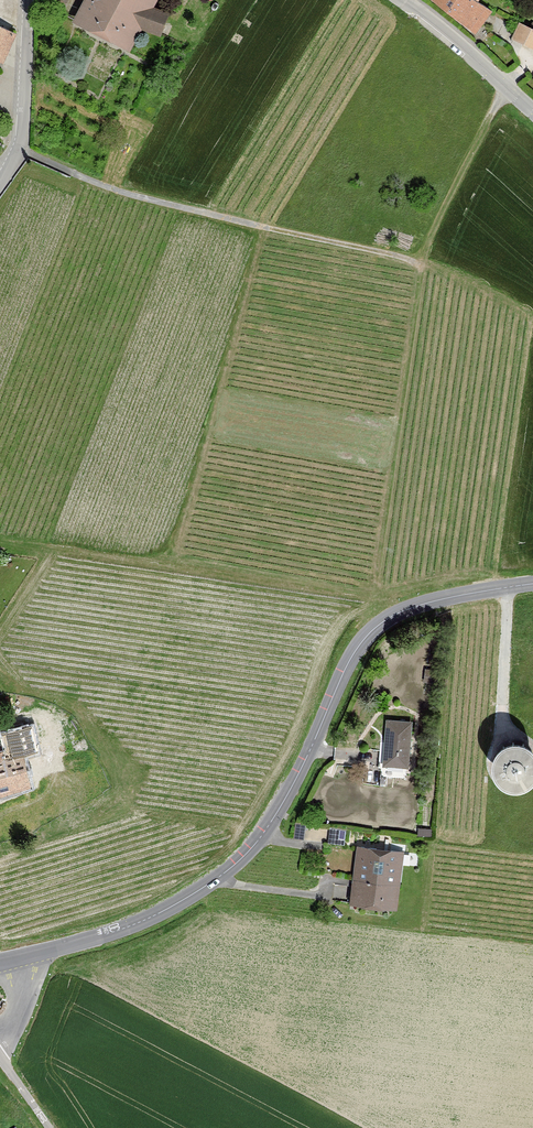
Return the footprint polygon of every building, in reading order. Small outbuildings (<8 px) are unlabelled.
[(39,2),(61,12),(67,0),(39,0),(39,2)] [(76,21),(129,49),(141,27),(161,34),(168,14),(152,8),(156,0),(87,0),(76,21)] [(476,33),(492,12),(478,2),(475,0),(434,0),(476,33)] [(521,24),(514,39),(532,48),(532,30),(521,24)] [(0,27),(0,62),(2,63),(15,34),(0,27)] [(427,670),(425,680),(436,682),(438,672),(427,670)] [(387,721),(384,764),(407,766),(411,723),(387,721)] [(36,747),(30,725),(1,732),(6,751),(7,756),(20,753),(36,749),(36,747)] [(532,777),(532,735),(501,736),(503,778),(532,777)] [(6,751),(0,752),(0,793),(29,784),(20,753),(7,756),(6,751)] [(293,838),(304,839),(306,823),(295,822),(293,838)] [(396,908),(403,853),(359,847),(352,903),(396,908)]
